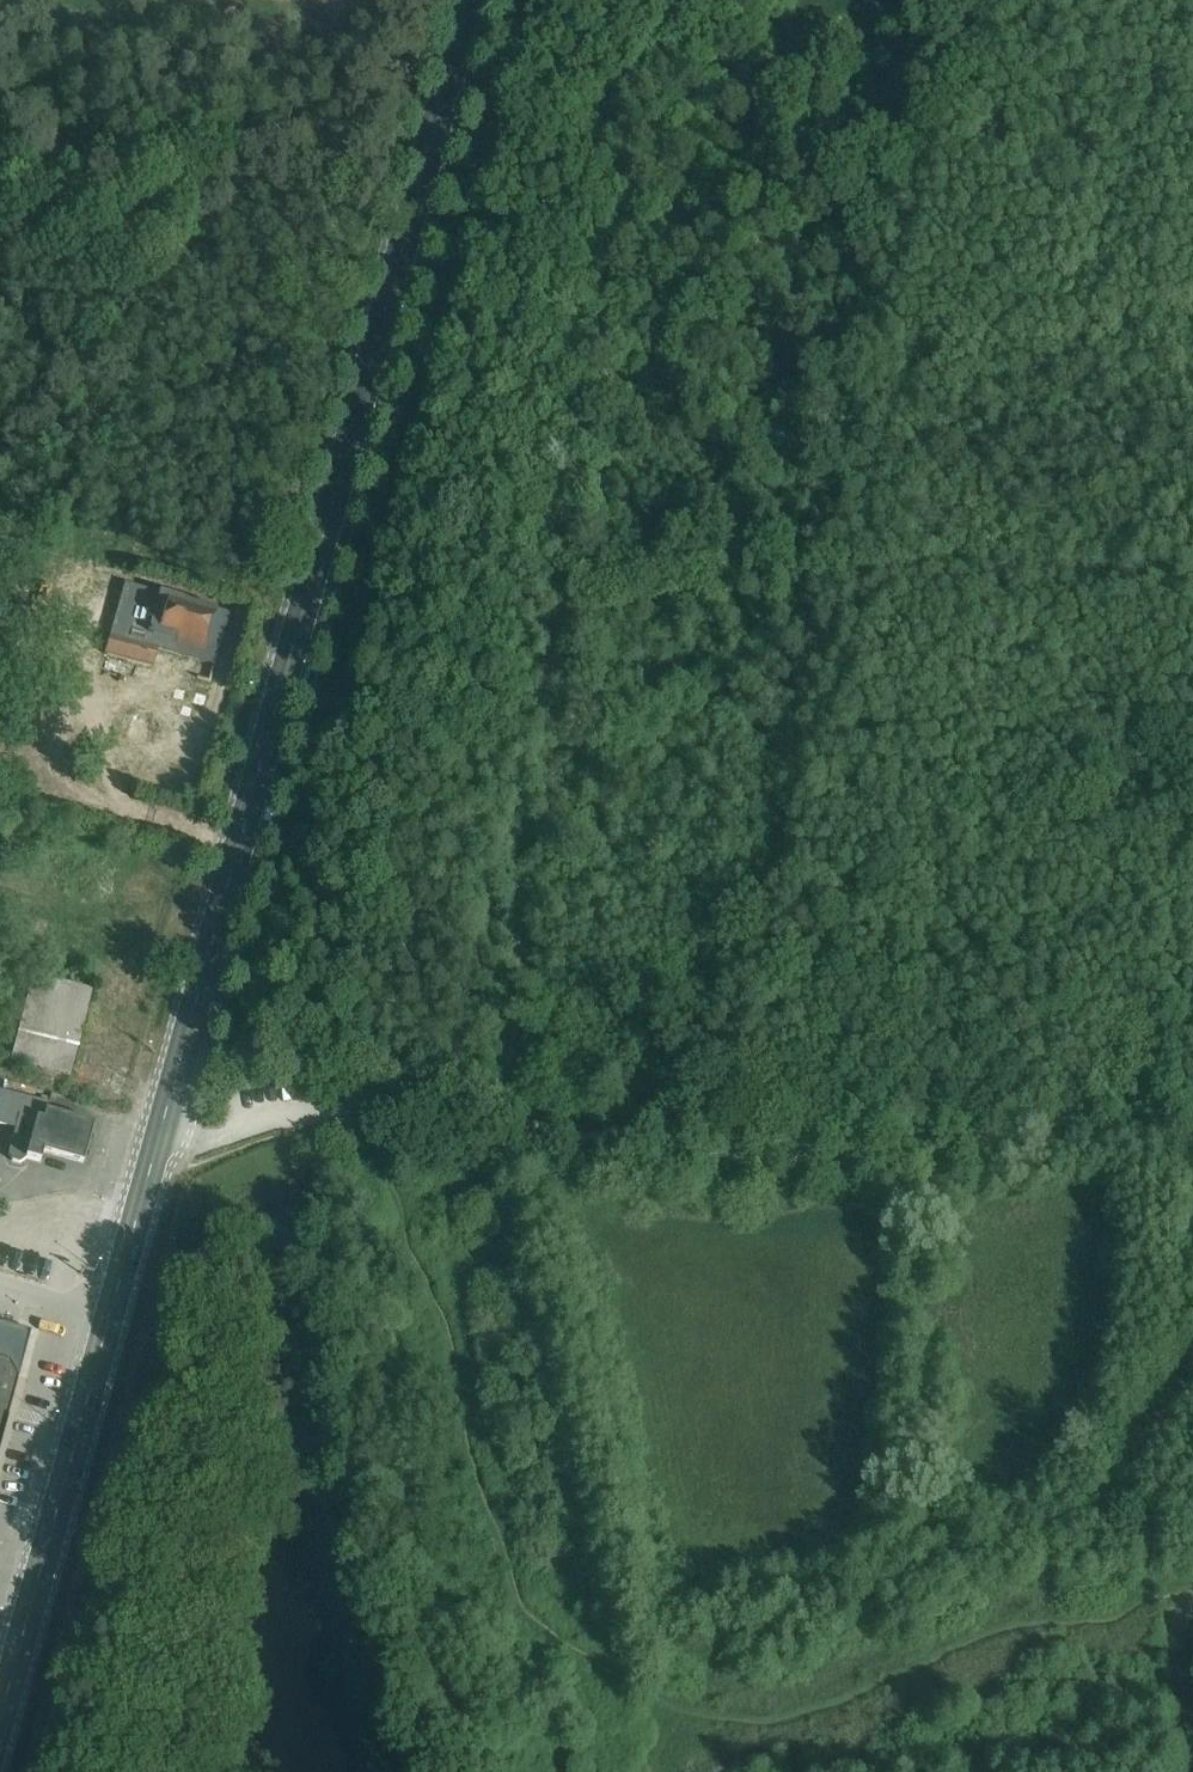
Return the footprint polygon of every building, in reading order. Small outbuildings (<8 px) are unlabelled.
[(126,586),(111,638),(154,651),(155,649),(216,666),(230,615),(126,586)] [(150,667),(154,651),(111,638),(106,655),(150,667)] [(110,732),(161,736),(162,718),(111,715),(110,732)] [(70,1076),(93,992),(33,976),(11,1061),(70,1076)] [(48,1103),(0,1091),(0,1126),(15,1130),(9,1155),(12,1162),(20,1165),(27,1160),(41,1164),(43,1153),(84,1164),(94,1125),(46,1112),(48,1103)] [(19,1378),(9,1361),(7,1361),(13,1337),(0,1333),(0,1448),(19,1378)]
